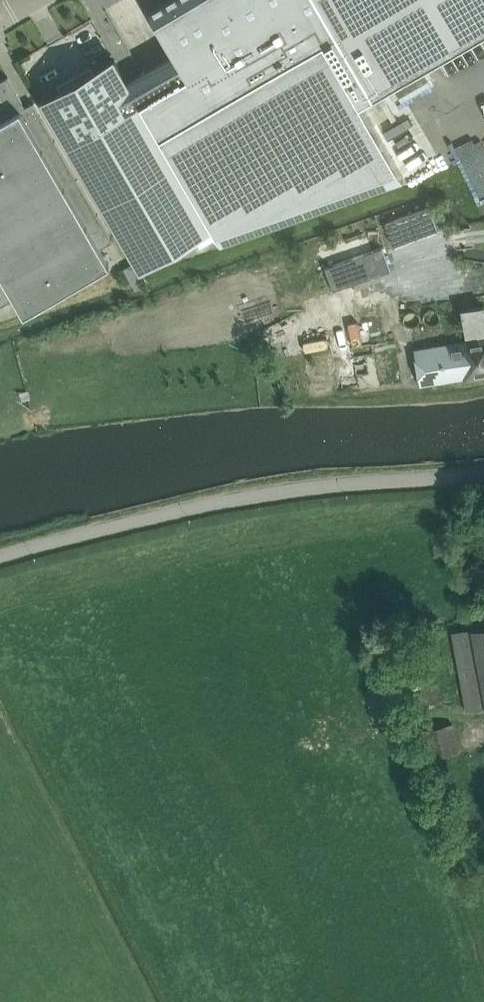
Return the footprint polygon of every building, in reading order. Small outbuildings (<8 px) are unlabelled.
[(143,102),(214,223),(215,225),(222,239),(404,175),(361,101),(374,93),(320,0),(163,0),(149,8),(176,54),(178,53),(190,75),(143,102)] [(374,93),(483,30),(483,0),(320,0),(374,93)] [(65,89),(46,100),(143,265),(214,223),(143,102),(190,75),(178,53),(176,54),(175,54),(145,71),(145,72),(130,80),(117,58),(99,69),(94,61),(60,81),(65,89)] [(11,76),(0,82),(0,307),(19,297),(28,313),(113,264),(103,247),(116,240),(36,102),(28,106),(11,76)] [(415,349),(421,385),(473,376),(473,374),(482,372),(483,375),(483,374),(483,305),(463,308),(467,336),(471,335),(472,341),(464,343),(464,341),(415,349)] [(359,390),(404,382),(396,338),(372,342),(368,322),(349,325),(349,327),(329,330),(339,388),(358,385),(359,390)] [(453,631),(468,710),(483,707),(483,625),(453,631)] [(431,757),(458,750),(452,722),(424,729),(431,757)]
